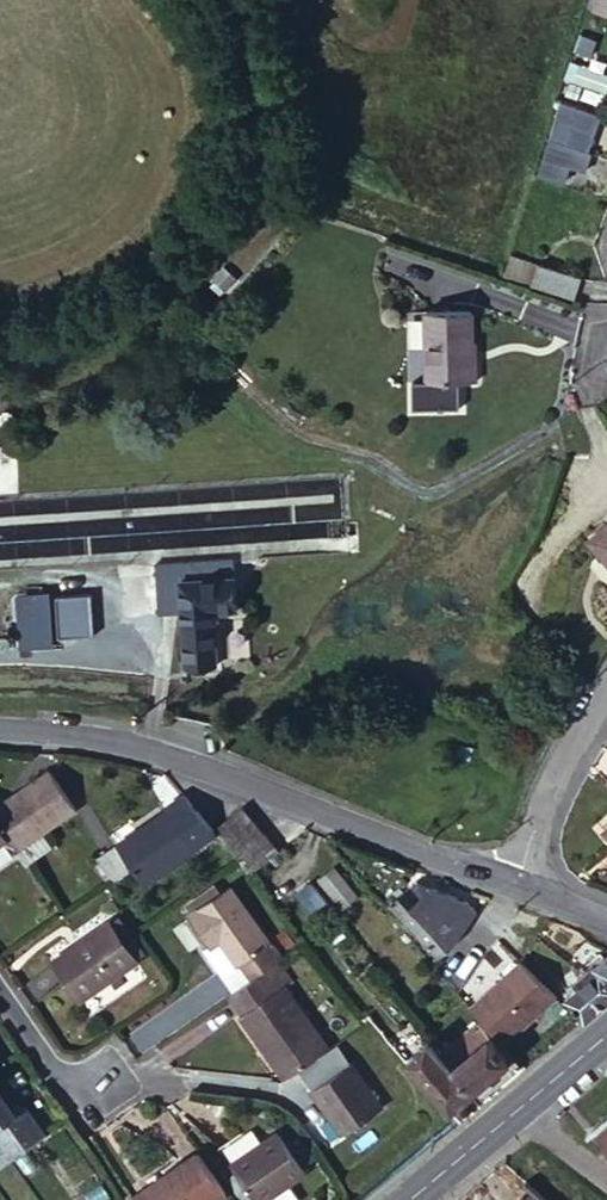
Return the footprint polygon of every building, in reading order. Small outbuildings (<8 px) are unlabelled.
[(598,7),(606,11),(606,0),(601,0),(598,7)] [(588,61),(606,68),(606,55),(594,48),(588,61)] [(588,61),(584,69),(606,81),(606,68),(588,61)] [(606,87),(582,75),(574,90),(599,102),(606,87)] [(571,98),(559,132),(573,137),(578,121),(597,127),(603,110),(571,98)] [(559,132),(546,171),(573,181),(580,164),(592,168),(599,147),(573,137),(559,132)] [(579,294),(586,274),(546,260),(539,281),(579,294)] [(476,307),(427,308),(427,376),(482,374),(481,347),(478,348),(476,307)] [(596,535),(606,548),(606,526),(596,535)] [(163,613),(189,611),(222,609),(245,607),(243,555),(160,561),(163,613)] [(53,650),(48,594),(15,596),(19,653),(53,650)] [(93,639),(91,596),(56,598),(59,641),(93,639)] [(222,609),(189,611),(192,665),(225,661),(222,609)] [(26,846),(85,805),(59,765),(0,805),(0,807),(19,834),(26,846)] [(228,827),(194,789),(174,803),(176,806),(126,841),(142,864),(154,883),(231,831),(228,827)] [(265,869),(291,845),(254,803),(228,827),(231,831),(265,869)] [(17,835),(19,834),(0,807),(0,846),(17,835)] [(17,835),(0,846),(0,867),(22,852),(23,844),(17,835)] [(122,879),(142,864),(126,841),(106,855),(122,879)] [(352,903),(367,891),(339,858),(325,870),(352,903)] [(337,901),(316,876),(303,887),(323,912),(337,901)] [(438,882),(424,876),(417,882),(426,892),(438,882)] [(417,882),(399,898),(444,951),(460,937),(481,907),(473,898),(438,882),(426,892),(417,882)] [(276,964),(287,956),(237,883),(197,912),(217,941),(210,945),(241,989),(276,964)] [(125,912),(118,917),(146,956),(153,952),(125,912)] [(146,956),(118,917),(61,957),(88,997),(146,956)] [(583,975),(587,980),(574,991),(592,1012),(606,999),(606,955),(583,975)] [(300,974),(287,956),(276,964),(287,982),(291,979),(300,974)] [(525,957),(477,1001),(508,1041),(563,993),(525,957)] [(292,1077),(338,1045),(291,979),(287,982),(276,964),(241,989),(234,993),(292,1077)] [(457,1063),(477,1087),(514,1055),(484,1020),(447,1051),(457,1063)] [(477,1087),(457,1063),(447,1051),(434,1037),(415,1053),(438,1080),(457,1104),(477,1087)] [(391,1104),(361,1060),(320,1089),(351,1132),(391,1104)] [(23,1108),(0,1075),(0,1125),(23,1108)] [(49,1127),(32,1103),(23,1108),(0,1125),(0,1137),(1,1138),(0,1139),(0,1163),(16,1151),(40,1134),(49,1127)] [(598,1122),(606,1133),(606,1115),(598,1122)] [(285,1129),(240,1161),(267,1199),(270,1199),(313,1171),(285,1129)] [(236,1191),(207,1149),(155,1183),(166,1199),(222,1199),(236,1191)] [(142,1193),(147,1199),(166,1199),(155,1183),(142,1193)] [(539,1183),(528,1193),(534,1199),(557,1199),(539,1183)]
